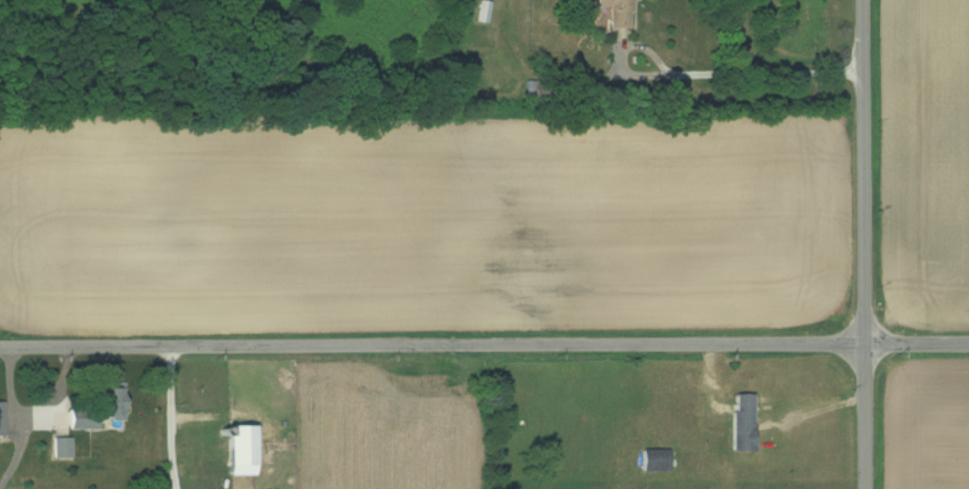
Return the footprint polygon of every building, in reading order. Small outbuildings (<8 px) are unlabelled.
[(595,7),(610,7),(610,28),(638,28),(638,0),(595,0),(595,7)] [(490,3),(482,1),(477,21),(485,23),(490,3)] [(97,428),(97,419),(122,419),(122,380),(101,380),(101,392),(93,392),(93,405),(69,405),(69,428),(97,428)] [(754,450),(754,393),(732,393),(732,450),(754,450)] [(255,475),(255,424),(228,424),(228,475),(255,475)] [(54,436),(54,456),(71,456),(71,436),(54,436)] [(670,449),(642,449),(642,471),(670,471),(670,449)]
